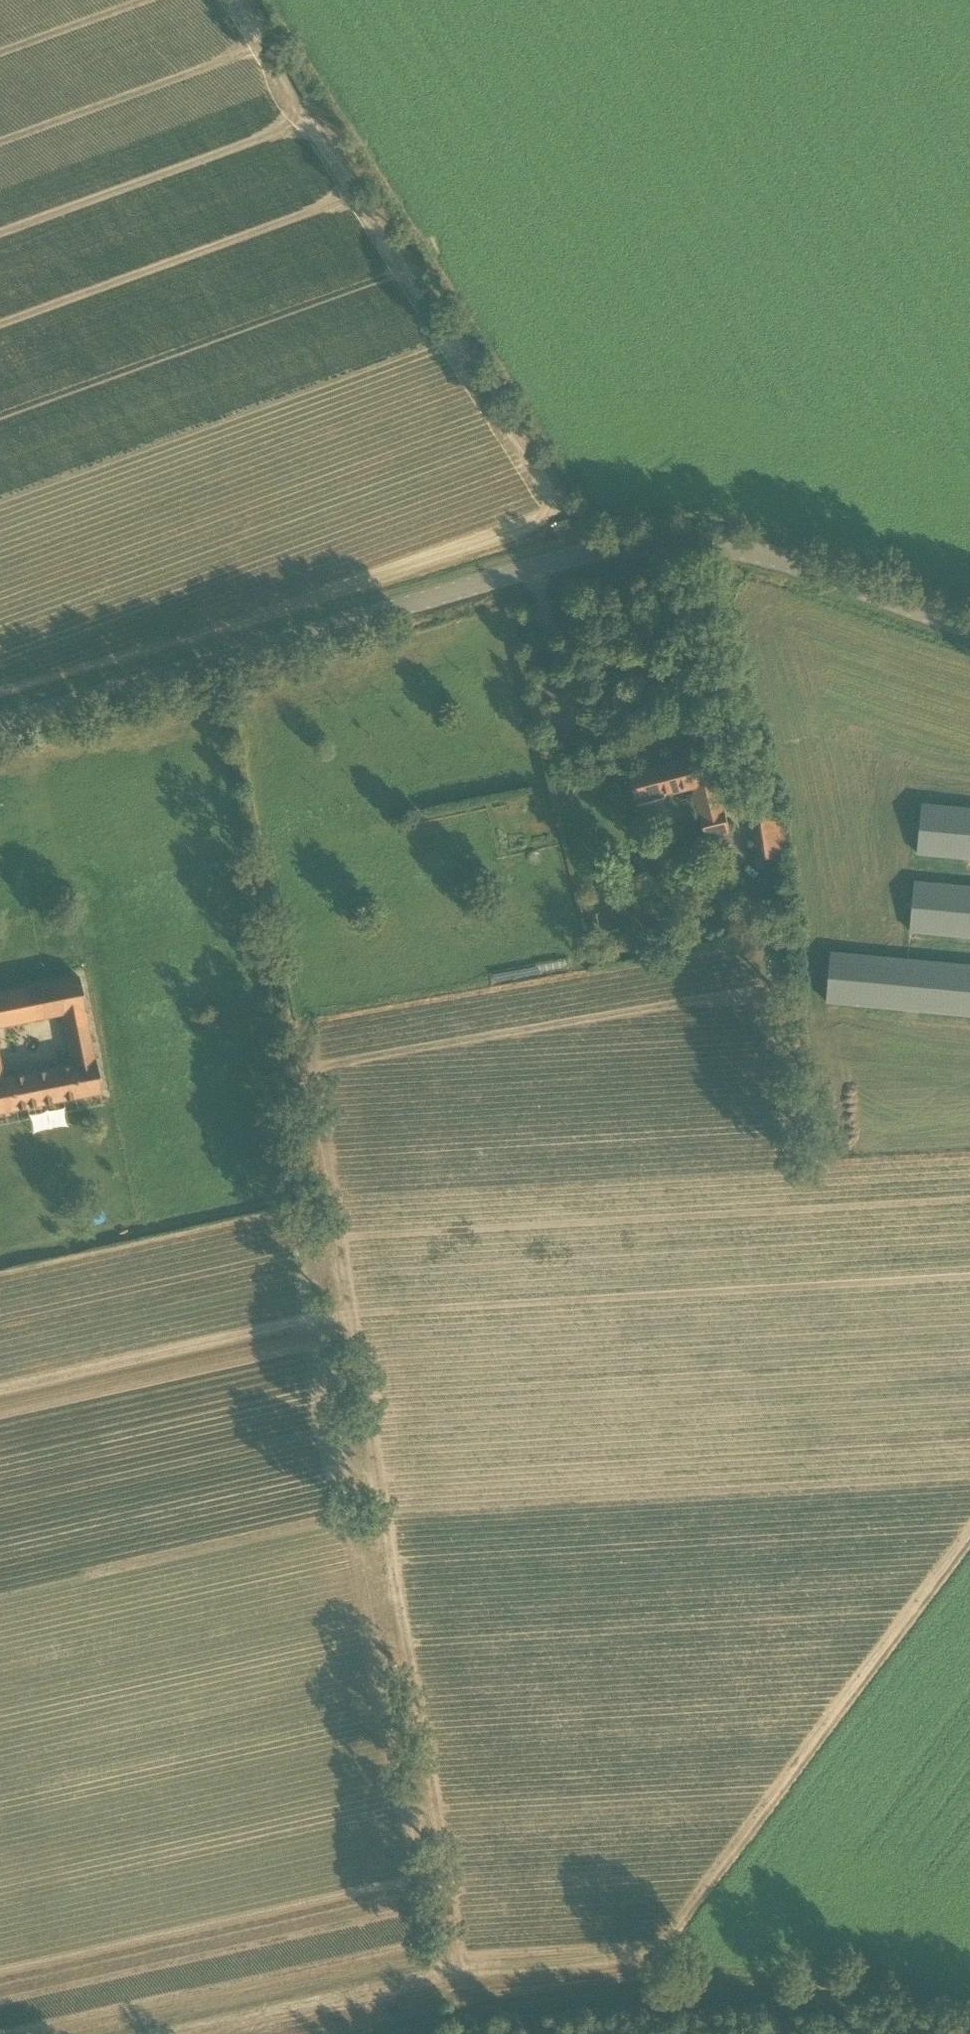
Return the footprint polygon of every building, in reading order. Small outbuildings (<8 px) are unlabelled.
[(733,843),(717,779),(719,779),(712,752),(629,774),(636,800),(668,792),(692,786),(708,849),(733,843)] [(781,803),(773,805),(751,809),(756,857),(786,854),(781,803)] [(922,803),(918,852),(969,857),(969,808),(922,803)] [(915,882),(910,930),(969,936),(969,887),(915,882)] [(831,952),(826,1002),(969,1016),(969,965),(831,952)] [(101,1092),(95,1060),(94,1060),(84,1010),(85,1009),(79,977),(0,993),(0,1026),(66,1013),(76,1064),(0,1079),(0,1112),(101,1092)]
